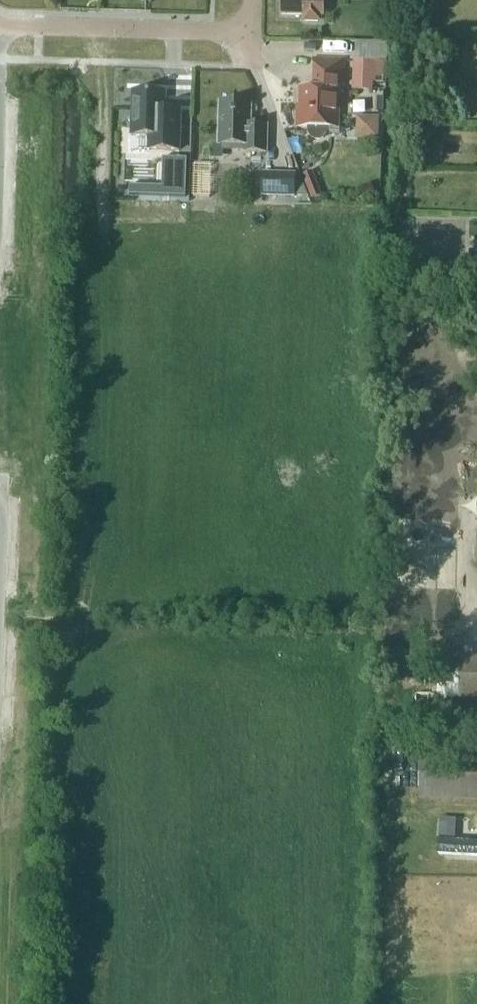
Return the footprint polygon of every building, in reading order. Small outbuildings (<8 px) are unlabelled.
[(303,19),(305,21),(318,22),(321,19),(321,16),(323,16),(324,0),(282,0),(282,15),(303,15),(303,19)] [(296,127),(309,127),(308,130),(309,135),(312,138),(315,140),(320,140),(323,138),(326,135),(327,131),(327,127),(337,128),(337,115),(338,105),(338,90),(343,90),(344,60),(314,59),(313,88),(301,88),(301,108),(297,108),(296,127)] [(355,61),(354,61),(353,83),(373,83),(373,81),(374,61),(355,61)] [(128,120),(132,126),(131,135),(149,136),(149,149),(179,150),(180,110),(164,110),(165,92),(133,91),(132,118),(128,120)] [(220,102),(219,145),(245,145),(244,152),(266,152),(266,125),(250,125),(250,103),(220,102)] [(360,120),(359,136),(375,136),(376,120),(360,120)] [(186,197),(187,158),(168,158),(166,196),(186,197)] [(261,196),(295,197),(296,173),(262,171),(261,196)] [(312,200),(321,196),(312,172),(302,176),(312,200)] [(438,640),(448,641),(448,656),(432,656),(431,686),(476,687),(476,657),(461,657),(461,641),(465,641),(465,622),(439,621),(438,640)] [(419,798),(476,800),(476,753),(419,752),(419,798)]
